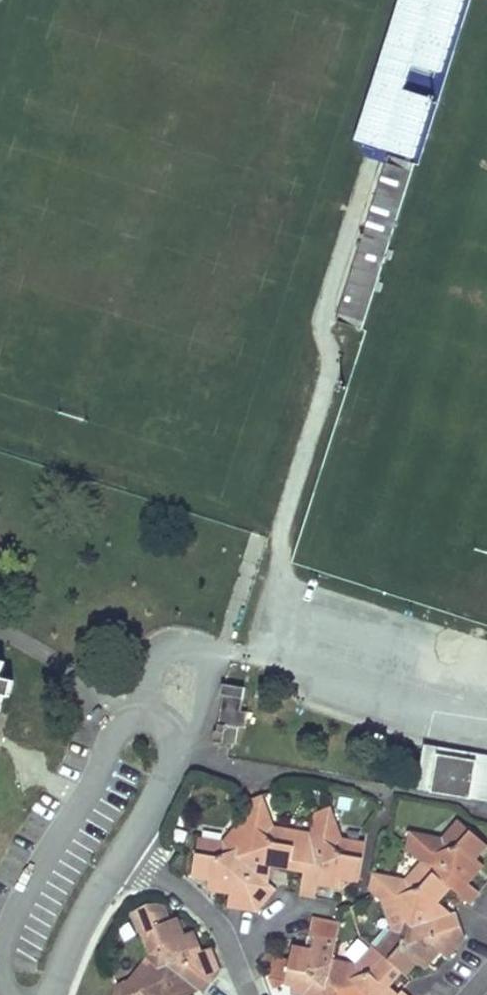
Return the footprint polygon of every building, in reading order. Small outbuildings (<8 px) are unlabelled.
[(421,94),(410,91),(390,149),(402,153),(421,94)] [(360,238),(361,239),(362,239),(338,315),(364,323),(412,171),(386,164),(363,236),(361,236),(360,238)] [(11,690),(13,682),(1,679),(5,663),(0,662),(0,713),(3,698),(9,699),(11,690)] [(218,724),(239,727),(246,728),(248,712),(242,711),(245,688),(221,685),(220,696),(222,696),(218,724)] [(236,743),(239,727),(218,724),(217,732),(215,731),(213,742),(219,743),(219,747),(226,748),(233,749),(233,743),(236,743)] [(477,762),(478,754),(424,745),(417,790),(431,793),(438,755),(477,762)] [(478,754),(477,762),(471,799),(486,802),(486,756),(478,754)] [(477,762),(438,755),(431,793),(471,799),(477,762)] [(271,867),(304,873),(311,838),(287,833),(287,831),(273,827),(262,795),(254,798),(256,806),(245,811),(243,819),(240,825),(255,838),(252,854),(237,859),(236,863),(248,873),(246,884),(257,912),(277,891),(268,884),(263,879),(266,866),(271,867)] [(254,798),(246,802),(245,811),(256,806),(254,798)] [(360,879),(366,846),(355,845),(356,842),(344,840),(331,808),(315,813),(311,838),(304,873),(301,896),(316,899),(319,886),(331,888),(333,878),(343,880),(359,883),(360,879)] [(406,849),(424,865),(451,889),(469,905),(478,895),(479,894),(469,885),(478,874),(470,867),(475,861),(486,848),(478,838),(466,828),(461,824),(454,831),(452,830),(443,840),(410,833),(406,849)] [(192,877),(201,878),(209,880),(218,882),(217,892),(230,895),(227,907),(242,910),(257,912),(246,884),(248,873),(236,863),(237,859),(252,854),(255,838),(240,825),(223,843),(210,841),(209,843),(199,841),(192,877)] [(470,867),(478,874),(483,868),(475,861),(470,867)] [(382,902),(384,909),(404,902),(416,913),(413,930),(423,939),(459,928),(455,915),(449,916),(443,917),(434,908),(438,904),(451,889),(424,865),(417,873),(415,872),(407,882),(381,877),(379,886),(377,898),(382,902)] [(263,879),(268,884),(271,867),(266,866),(263,879)] [(379,886),(381,877),(373,876),(372,885),(379,886)] [(331,888),(341,890),(343,880),(333,878),(331,888)] [(218,882),(209,880),(208,890),(217,892),(218,882)] [(370,892),(377,898),(379,886),(372,885),(370,892)] [(339,991),(355,987),(365,994),(387,994),(383,992),(388,987),(400,972),(404,976),(417,963),(422,957),(429,963),(434,958),(439,953),(446,959),(463,940),(459,928),(423,939),(413,930),(416,913),(404,902),(384,909),(392,932),(383,942),(385,944),(378,952),(373,948),(367,956),(365,954),(356,965),(333,960),(329,980),(339,991)] [(449,916),(438,904),(434,908),(443,917),(449,916)] [(150,955),(135,974),(151,987),(166,981),(167,973),(169,966),(182,960),(212,984),(221,972),(214,954),(211,948),(202,953),(197,939),(187,943),(185,935),(178,918),(144,932),(147,941),(145,943),(150,955)] [(309,938),(315,939),(321,941),(319,953),(313,952),(293,948),(291,961),(274,957),(270,981),(274,990),(286,987),(286,984),(296,986),(295,989),(308,992),(309,994),(339,994),(339,991),(329,980),(333,960),(340,923),(337,923),(312,918),(309,938)] [(187,943),(197,939),(194,932),(185,935),(187,943)] [(315,939),(313,952),(319,953),(321,941),(315,939)] [(422,957),(417,963),(424,969),(429,963),(422,957)] [(135,974),(130,981),(124,982),(122,994),(114,994),(182,994),(180,992),(192,987),(197,991),(202,994),(212,984),(182,960),(169,966),(167,973),(166,981),(151,987),(135,974)] [(115,985),(114,994),(122,994),(124,982),(115,985)] [(295,989),(296,986),(286,984),(286,987),(274,990),(275,993),(280,994),(286,994),(291,993),(291,994),(293,994),(309,994),(308,992),(295,989)] [(197,991),(192,987),(180,992),(182,994),(188,994),(197,991)] [(339,991),(339,994),(365,994),(355,987),(339,991)] [(387,994),(397,994),(388,987),(383,992),(387,994)]
